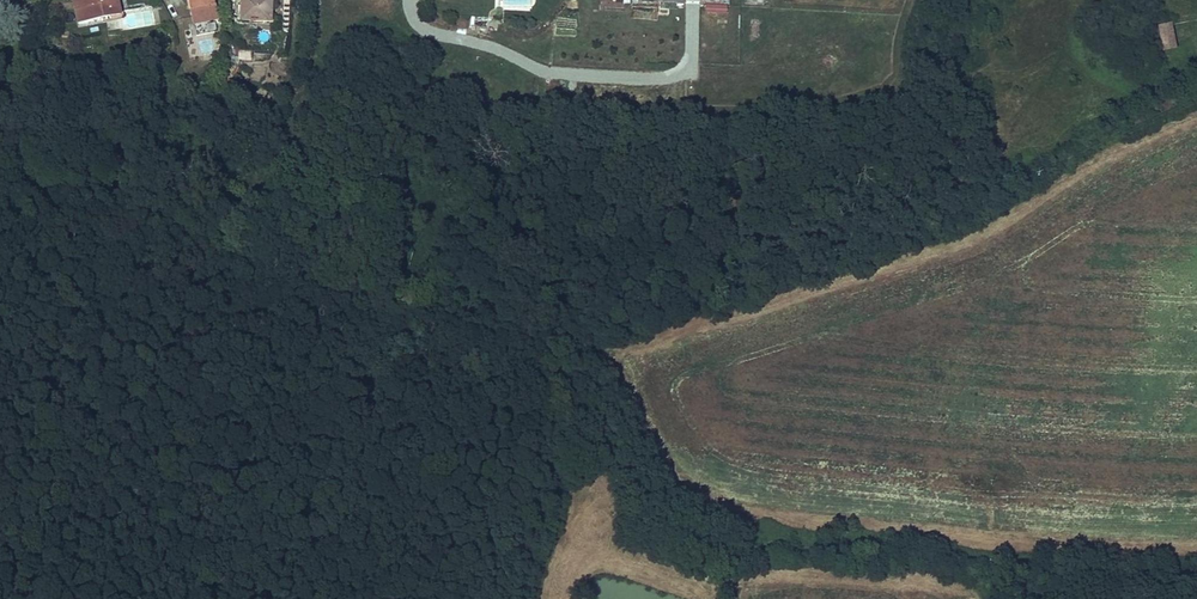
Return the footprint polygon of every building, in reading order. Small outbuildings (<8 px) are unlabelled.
[(130,13),(128,0),(86,0),(89,20),(130,13)] [(224,16),(221,0),(198,0),(201,19),(224,16)] [(280,15),(281,0),(251,0),(252,16),(280,15)] [(704,16),(729,16),(729,0),(722,0),(704,0),(704,16)] [(162,23),(170,20),(166,6),(157,8),(162,23)]
